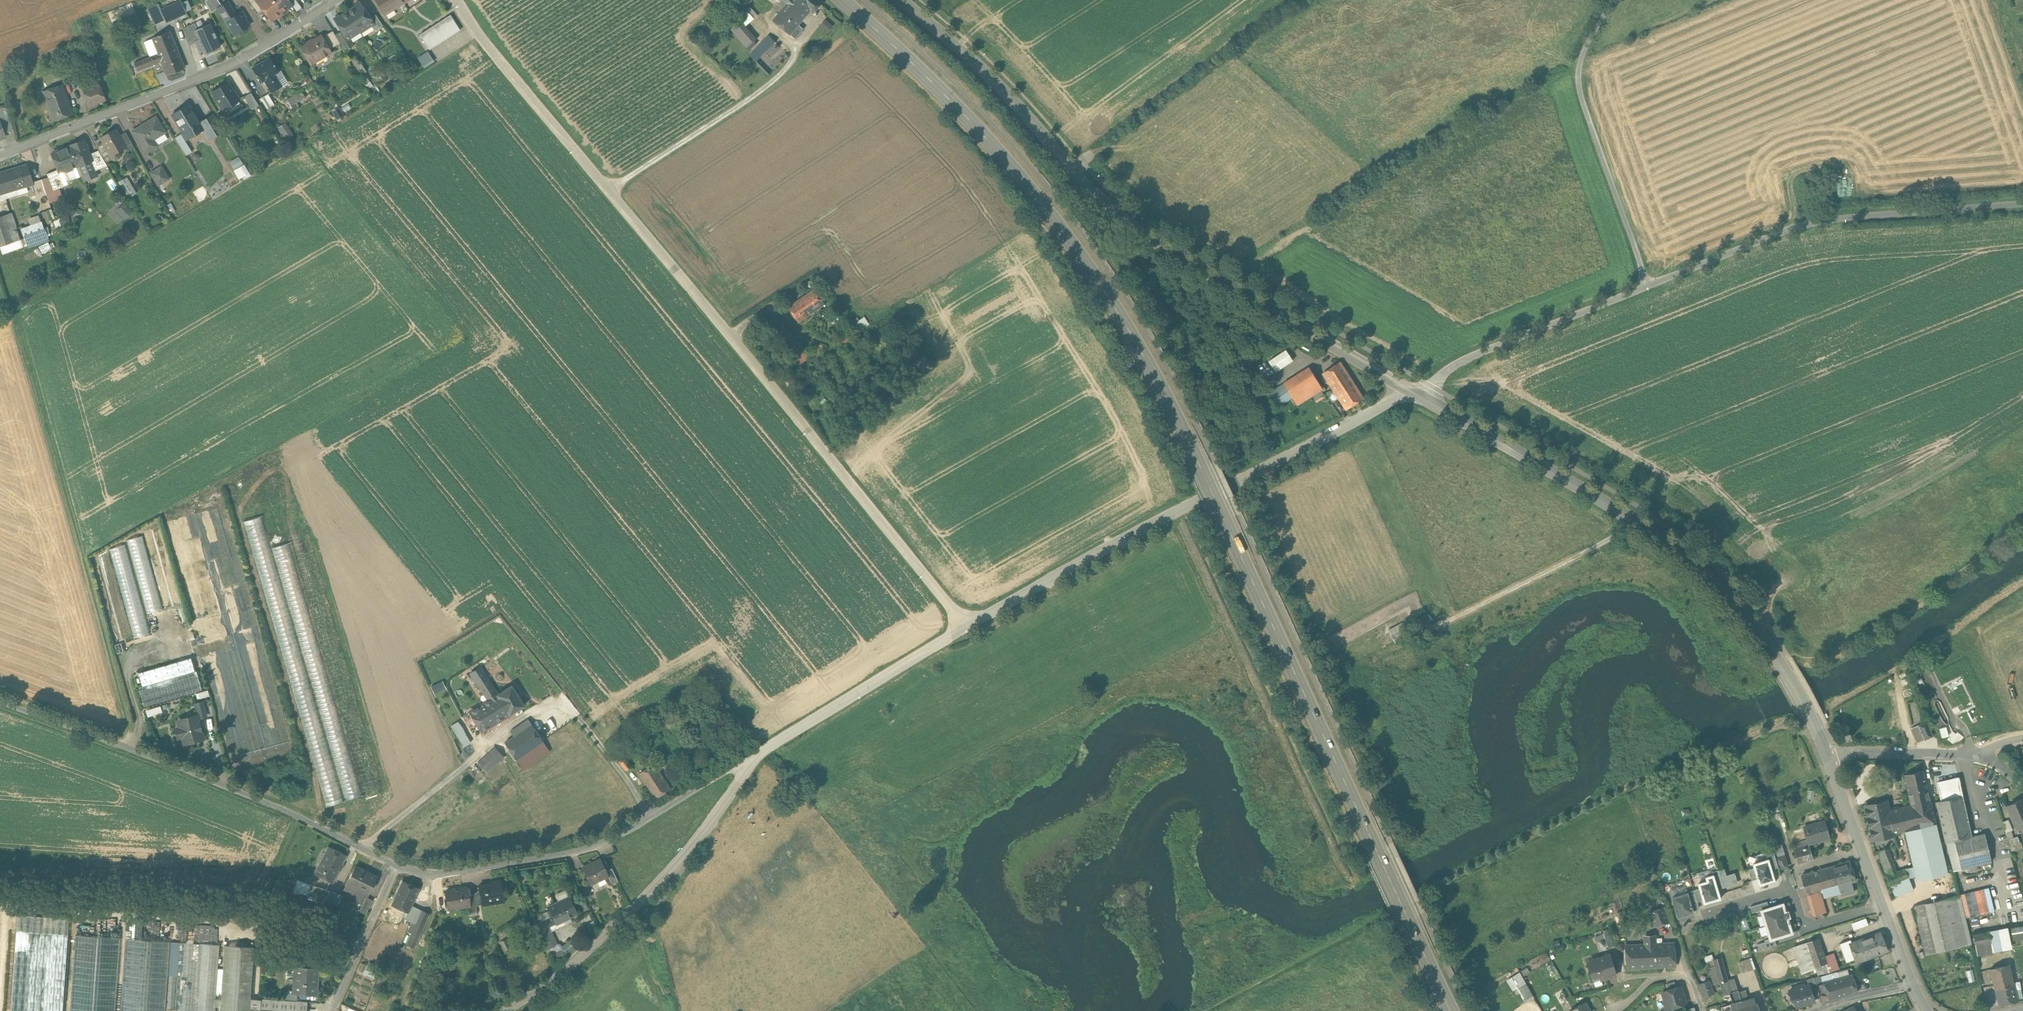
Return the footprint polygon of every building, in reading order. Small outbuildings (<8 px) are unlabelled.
[(205,1),(211,13),(218,9),(218,8),(222,6),(218,0),(207,0),(205,1)] [(257,1),(256,0),(255,0),(251,3),(258,13),(262,9),(257,1)] [(272,0),(258,0),(257,1),(262,9),(271,21),(282,13),(272,0)] [(282,13),(292,5),(288,0),(272,0),(282,13)] [(385,15),(404,2),(403,0),(375,0),(385,15)] [(786,3),(787,5),(787,6),(774,20),(790,34),(798,24),(804,17),(811,9),(801,0),(789,0),(786,3)] [(819,0),(801,0),(811,9),(814,12),(823,3),(819,0)] [(181,1),(161,10),(166,22),(186,13),(181,1)] [(241,12),(236,15),(228,2),(222,6),(218,8),(218,9),(226,21),(234,35),(250,25),(241,12)] [(367,14),(363,8),(357,7),(348,12),(360,31),(360,32),(371,25),(373,24),(367,14)] [(753,10),(740,20),(745,26),(758,16),(753,10)] [(383,26),(373,11),(367,14),(373,24),(371,25),(375,31),(383,26)] [(348,12),(339,18),(338,24),(342,31),(347,39),(350,38),(360,31),(348,12)] [(136,13),(121,19),(125,28),(140,23),(136,13)] [(451,15),(420,35),(429,50),(460,30),(451,15)] [(745,26),(740,20),(731,28),(747,47),(756,39),(745,26)] [(210,24),(194,31),(205,55),(214,51),(213,50),(220,47),(210,24)] [(798,24),(790,34),(795,39),(804,29),(798,24)] [(139,29),(127,33),(129,39),(142,34),(139,29)] [(333,31),(322,37),(329,50),(340,43),(335,35),(333,31)] [(347,39),(342,31),(335,35),(340,43),(345,50),(354,44),(350,38),(347,39)] [(184,68),(170,32),(152,39),(158,54),(161,61),(167,74),(184,68)] [(321,36),(301,48),(311,64),(331,52),(329,50),(322,37),(321,36)] [(789,55),(769,36),(750,55),(769,75),(789,55)] [(423,67),(434,61),(428,50),(417,56),(423,67)] [(158,54),(134,63),(137,71),(161,61),(158,54)] [(270,58),(252,68),(261,83),(264,80),(271,92),(282,86),(275,74),(278,72),(270,58)] [(227,82),(212,92),(223,110),(240,100),(234,91),(233,91),(227,82)] [(99,84),(84,90),(90,106),(105,100),(99,84)] [(62,85),(43,92),(53,121),(73,115),(62,85)] [(296,94),(287,100),(294,110),(299,106),(297,103),(305,97),(302,92),(297,96),(296,94)] [(259,105),(251,93),(244,97),(252,110),(259,105)] [(268,94),(261,98),(267,109),(274,105),(268,94)] [(0,106),(0,121),(0,123),(5,134),(13,130),(11,120),(5,121),(2,109),(8,107),(7,104),(0,106)] [(199,123),(188,105),(172,114),(184,133),(187,139),(203,130),(203,129),(199,123)] [(338,105),(331,109),(338,120),(345,117),(338,105)] [(8,107),(2,109),(5,121),(11,120),(8,107)] [(213,114),(199,123),(203,129),(203,130),(209,139),(223,131),(213,114)] [(164,132),(156,118),(133,131),(147,152),(157,146),(153,139),(164,132)] [(284,136),(292,133),(287,121),(278,125),(284,136)] [(115,130),(101,138),(108,150),(109,149),(111,152),(110,155),(112,158),(115,159),(118,157),(119,154),(118,151),(125,148),(125,147),(119,136),(115,130)] [(126,132),(119,136),(125,147),(132,143),(126,132)] [(192,152),(181,134),(175,138),(186,155),(192,152)] [(83,140),(70,145),(78,165),(78,166),(91,161),(92,161),(89,154),(83,140)] [(132,143),(125,147),(125,148),(127,152),(134,148),(132,143)] [(71,146),(52,154),(58,169),(59,172),(65,170),(66,171),(73,168),(73,167),(78,165),(71,146)] [(107,166),(98,150),(89,154),(92,161),(91,161),(95,171),(107,166)] [(230,160),(239,181),(250,176),(241,155),(230,160)] [(0,173),(7,192),(33,184),(33,182),(27,165),(0,173)] [(161,167),(151,173),(158,185),(168,179),(161,167)] [(58,169),(47,174),(48,177),(53,191),(59,188),(65,186),(59,172),(58,169)] [(130,176),(121,179),(127,197),(136,193),(130,176)] [(53,191),(48,177),(41,179),(46,195),(49,203),(62,198),(59,188),(53,191)] [(41,179),(33,182),(33,184),(38,198),(46,195),(41,179)] [(118,223),(132,210),(124,201),(110,214),(118,223)] [(0,217),(0,247),(20,240),(11,213),(0,217)] [(39,216),(29,220),(31,226),(22,229),(25,238),(44,232),(39,216)] [(68,217),(65,216),(62,217),(60,220),(61,224),(60,226),(63,227),(65,225),(68,224),(69,221),(68,217)] [(815,289),(789,307),(799,322),(826,304),(815,289)] [(856,322),(860,329),(869,324),(866,317),(856,322)] [(776,333),(785,326),(781,322),(773,328),(776,333)] [(796,340),(785,326),(776,333),(788,346),(796,340)] [(796,340),(788,346),(795,355),(803,348),(796,340)] [(1286,350),(1269,361),(1276,372),(1293,360),(1286,350)] [(1363,398),(1340,362),(1324,373),(1346,409),(1363,398)] [(1310,367),(1284,383),(1285,385),(1291,395),(1297,404),(1323,389),(1310,367)] [(1285,385),(1268,395),(1275,406),(1291,395),(1285,385)] [(181,604),(160,527),(144,531),(165,609),(181,604)] [(163,609),(142,536),(127,540),(147,614),(163,609)] [(150,634),(125,545),(109,549),(134,638),(150,634)] [(131,639),(107,554),(91,559),(115,644),(131,639)] [(1415,623),(1392,636),(1395,642),(1419,630),(1415,623)] [(191,658),(139,673),(142,686),(139,687),(144,706),(202,690),(196,671),(195,671),(191,658)] [(497,695),(480,668),(471,674),(475,680),(475,679),(489,700),(497,695)] [(497,695),(489,700),(501,719),(524,706),(512,686),(497,695)] [(489,700),(470,712),(482,731),(501,719),(489,700)] [(202,703),(196,704),(199,718),(206,716),(202,703)] [(160,705),(146,710),(148,717),(162,712),(160,705)] [(456,715),(448,720),(463,746),(471,742),(456,715)] [(196,717),(179,721),(181,728),(177,729),(179,737),(184,736),(185,742),(202,738),(196,717)] [(524,729),(505,743),(516,759),(531,749),(542,741),(531,724),(528,719),(521,724),(524,729)] [(1929,720),(1914,727),(1920,742),(1933,736),(1929,727),(1931,726),(1929,720)] [(1945,725),(1939,727),(1943,737),(1949,735),(1945,725)] [(1920,742),(1914,727),(1910,728),(1917,743),(1920,742)] [(551,752),(542,741),(531,749),(535,756),(521,766),(525,771),(551,752)] [(495,747),(477,762),(483,769),(501,754),(495,747)] [(531,749),(516,759),(521,766),(535,756),(531,749)] [(632,766),(622,752),(616,756),(627,770),(632,766)] [(672,789),(656,764),(639,774),(656,799),(672,789)] [(480,770),(472,777),(478,783),(485,776),(480,770)] [(1923,771),(1904,775),(1908,790),(1927,786),(1923,771)] [(1927,786),(1908,790),(1911,805),(1930,801),(1927,786)] [(1962,796),(1936,802),(1946,843),(1971,837),(1962,796)] [(2006,806),(2018,833),(2022,831),(2022,799),(2006,806)] [(1886,801),(1865,806),(1873,840),(1894,835),(1894,834),(1888,810),(1886,801)] [(1911,805),(1888,810),(1894,834),(1906,831),(1935,824),(1930,801),(1911,805)] [(2008,820),(2003,822),(2006,832),(2011,831),(2013,830),(2008,820)] [(1825,821),(1804,827),(1807,839),(1808,844),(1829,838),(1825,821)] [(1935,824),(1906,831),(1918,881),(1947,873),(1935,824)] [(1971,837),(1946,843),(1954,871),(1969,867),(1977,866),(1991,862),(1985,834),(1971,837)] [(2013,838),(2008,840),(2010,846),(2020,843),(2018,836),(2013,838)] [(1784,843),(1777,844),(1780,868),(1787,867),(1784,843)] [(2020,843),(2010,846),(2012,852),(2022,849),(2020,843)] [(1801,846),(1793,848),(1797,864),(1813,859),(1808,844),(1801,846)] [(329,847),(316,874),(332,882),(345,855),(329,847)] [(1897,872),(1887,848),(1877,852),(1887,876),(1897,872)] [(1773,850),(1766,853),(1768,859),(1772,869),(1778,867),(1773,850)] [(600,859),(583,867),(591,884),(607,876),(608,876),(605,871),(600,859)] [(1768,859),(1753,864),(1754,867),(1758,879),(1759,885),(1767,883),(1768,884),(1776,881),(1772,869),(1768,859)] [(1849,862),(1801,876),(1806,894),(1821,890),(1824,889),(1824,890),(1839,885),(1842,895),(1854,892),(1851,882),(1855,880),(1849,862)] [(377,877),(355,866),(344,889),(353,893),(356,889),(368,895),(377,877)] [(1754,867),(1748,869),(1752,880),(1758,879),(1754,867)] [(612,868),(605,871),(608,876),(607,876),(611,884),(618,881),(612,868)] [(1724,868),(1718,870),(1723,887),(1738,883),(1735,872),(1726,875),(1724,868)] [(1887,876),(1886,876),(1891,887),(1909,879),(1905,869),(1897,872),(1887,876)] [(1723,887),(1718,870),(1712,872),(1713,875),(1717,889),(1723,887)] [(1713,875),(1706,877),(1707,881),(1698,884),(1700,888),(1703,900),(1704,904),(1720,899),(1717,889),(1713,875)] [(419,889),(402,881),(392,905),(408,912),(419,889)] [(492,883),(479,886),(480,893),(482,905),(504,901),(501,881),(491,882),(492,883)] [(1967,917),(1995,910),(1989,886),(1961,893),(1967,917)] [(467,888),(445,891),(448,909),(469,906),(470,905),(468,895),(467,888)] [(1700,888),(1694,890),(1697,902),(1703,900),(1700,888)] [(1694,890),(1687,892),(1687,893),(1688,893),(1693,909),(1699,907),(1697,902),(1694,890)] [(1821,890),(1806,894),(1813,917),(1827,912),(1821,890)] [(333,896),(317,891),(314,898),(321,899),(338,905),(341,895),(334,893),(333,896)] [(1687,893),(1672,898),(1678,917),(1694,912),(1693,909),(1688,893),(1687,893)] [(474,894),(468,895),(470,905),(469,906),(470,913),(477,912),(476,906),(474,894)] [(1971,944),(1960,895),(1954,897),(1965,946),(1971,944)] [(366,897),(359,911),(366,914),(373,900),(366,897)] [(569,897),(548,907),(552,916),(556,923),(577,913),(569,897)] [(1954,897),(1914,906),(1925,955),(1965,946),(1954,897)] [(1767,902),(1750,907),(1752,913),(1760,910),(1769,907),(1767,902)] [(1769,907),(1760,910),(1770,940),(1770,941),(1775,939),(1793,934),(1788,918),(1790,917),(1788,911),(1786,912),(1783,903),(1769,907)] [(1663,907),(1651,912),(1656,927),(1668,922),(1663,907)] [(422,911),(416,923),(413,922),(408,932),(412,933),(407,944),(414,948),(429,914),(422,911)] [(1628,924),(1624,911),(1618,913),(1622,925),(1622,926),(1628,924)] [(552,916),(534,925),(546,948),(556,943),(550,931),(547,932),(545,929),(556,923),(552,916)] [(1851,923),(1854,930),(1868,925),(1865,918),(1851,923)] [(2020,927),(2021,934),(2012,935),(2013,941),(2022,939),(2022,927),(2020,927)] [(1609,929),(1603,931),(1607,945),(1613,943),(1609,929)] [(68,935),(16,931),(11,1010),(63,1010),(68,935)] [(1881,932),(1865,938),(1872,957),(1888,951),(1881,932)] [(1990,933),(1974,936),(1976,946),(1992,943),(1990,933)] [(120,938),(76,935),(71,1010),(115,1010),(120,938)] [(1654,936),(1645,936),(1645,945),(1639,945),(1640,968),(1664,967),(1662,944),(1655,944),(1654,936)] [(1872,957),(1865,938),(1852,943),(1851,943),(1856,959),(1858,962),(1872,957)] [(126,939),(121,1010),(165,1010),(170,942),(126,939)] [(507,939),(500,942),(504,950),(511,947),(507,939)] [(1770,940),(1758,944),(1759,950),(1776,945),(1775,939),(1770,941),(1770,940)] [(1824,956),(1818,939),(1806,943),(1815,967),(1826,963),(1824,956)] [(1850,940),(1840,944),(1846,962),(1856,959),(1851,943),(1852,943),(1850,940)] [(220,945),(180,942),(175,1010),(215,1010),(220,945)] [(1673,943),(1662,944),(1664,967),(1675,966),(1673,943)] [(1806,943),(1793,947),(1802,972),(1815,967),(1806,943)] [(1992,943),(1976,946),(1978,956),(1994,953),(1992,943)] [(225,945),(220,1010),(250,1010),(251,998),(254,947),(225,945)] [(1639,945),(1626,946),(1628,968),(1640,968),(1639,945)] [(560,949),(551,955),(555,962),(564,956),(560,949)] [(1834,953),(1824,956),(1826,963),(1830,972),(1839,969),(1834,953)] [(1611,955),(1587,962),(1593,982),(1616,975),(1611,955)] [(1741,971),(1755,968),(1753,957),(1739,960),(1741,971)] [(1724,970),(1721,958),(1713,960),(1716,972),(1720,983),(1728,980),(1724,970)] [(1826,963),(1815,967),(1818,975),(1830,972),(1826,963)] [(2009,964),(1990,969),(1995,990),(2014,985),(2009,964)] [(318,970),(295,968),(293,992),(293,993),(297,994),(316,995),(318,970)] [(1520,972),(1507,980),(1513,990),(1516,988),(1524,1001),(1533,996),(1520,972)] [(1844,977),(1849,994),(1857,992),(1852,974),(1844,977)] [(167,1010),(174,1010),(176,976),(169,976),(167,1010)] [(1820,976),(1814,977),(1817,988),(1823,986),(1820,976)] [(1814,977),(1807,979),(1809,985),(1813,996),(1819,995),(1819,994),(1817,988),(1814,977)] [(1849,994),(1844,977),(1836,979),(1841,996),(1849,994)] [(1728,980),(1720,983),(1724,995),(1730,993),(1736,991),(1732,979),(1728,980)] [(1836,979),(1825,983),(1825,985),(1827,992),(1829,1000),(1841,996),(1836,979)] [(1709,981),(1699,985),(1704,998),(1713,995),(1709,981)] [(1809,985),(1789,991),(1792,999),(1794,1000),(1796,1007),(1814,1001),(1813,996),(1809,985)] [(1827,992),(1825,985),(1823,986),(1817,988),(1819,994),(1827,992)] [(2014,985),(1995,990),(1999,1006),(2018,1001),(2014,985)] [(1680,986),(1663,992),(1665,1000),(1664,1001),(1667,1009),(1675,1007),(1686,1003),(1680,986)] [(1555,994),(1560,1004),(1568,1000),(1563,990),(1555,994)] [(1738,991),(1736,991),(1730,993),(1733,1003),(1734,1007),(1742,1005),(1738,991)] [(293,992),(285,992),(285,1000),(297,1000),(297,994),(293,993),(293,992)] [(251,998),(250,1010),(307,1010),(307,1002),(251,998)] [(1758,1009),(1754,998),(1745,1001),(1746,1004),(1734,1007),(1731,1008),(1732,1010),(1752,1010),(1758,1009)] [(1570,1010),(1591,1010),(1585,1002),(1570,1010)]
